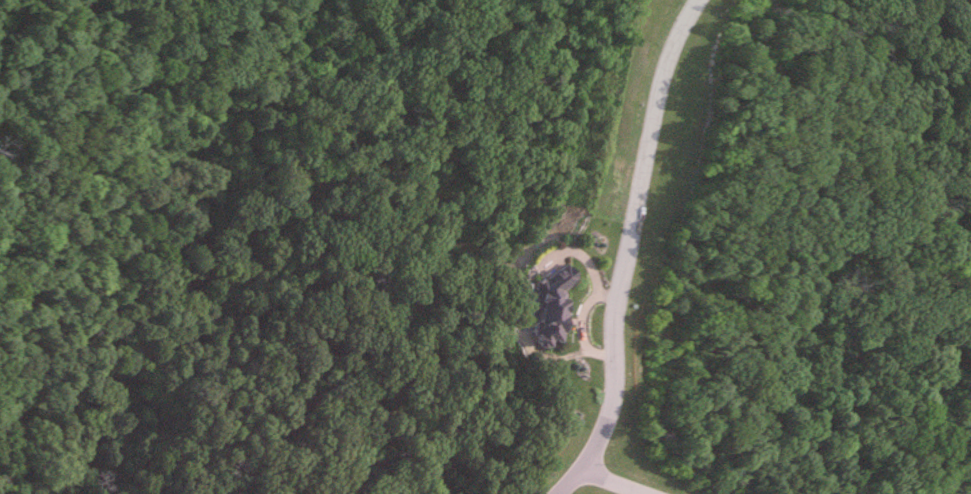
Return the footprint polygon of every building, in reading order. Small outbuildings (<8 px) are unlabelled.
[(567,345),(575,274),(538,270),(535,298),(544,299),(539,342),(567,345)]
